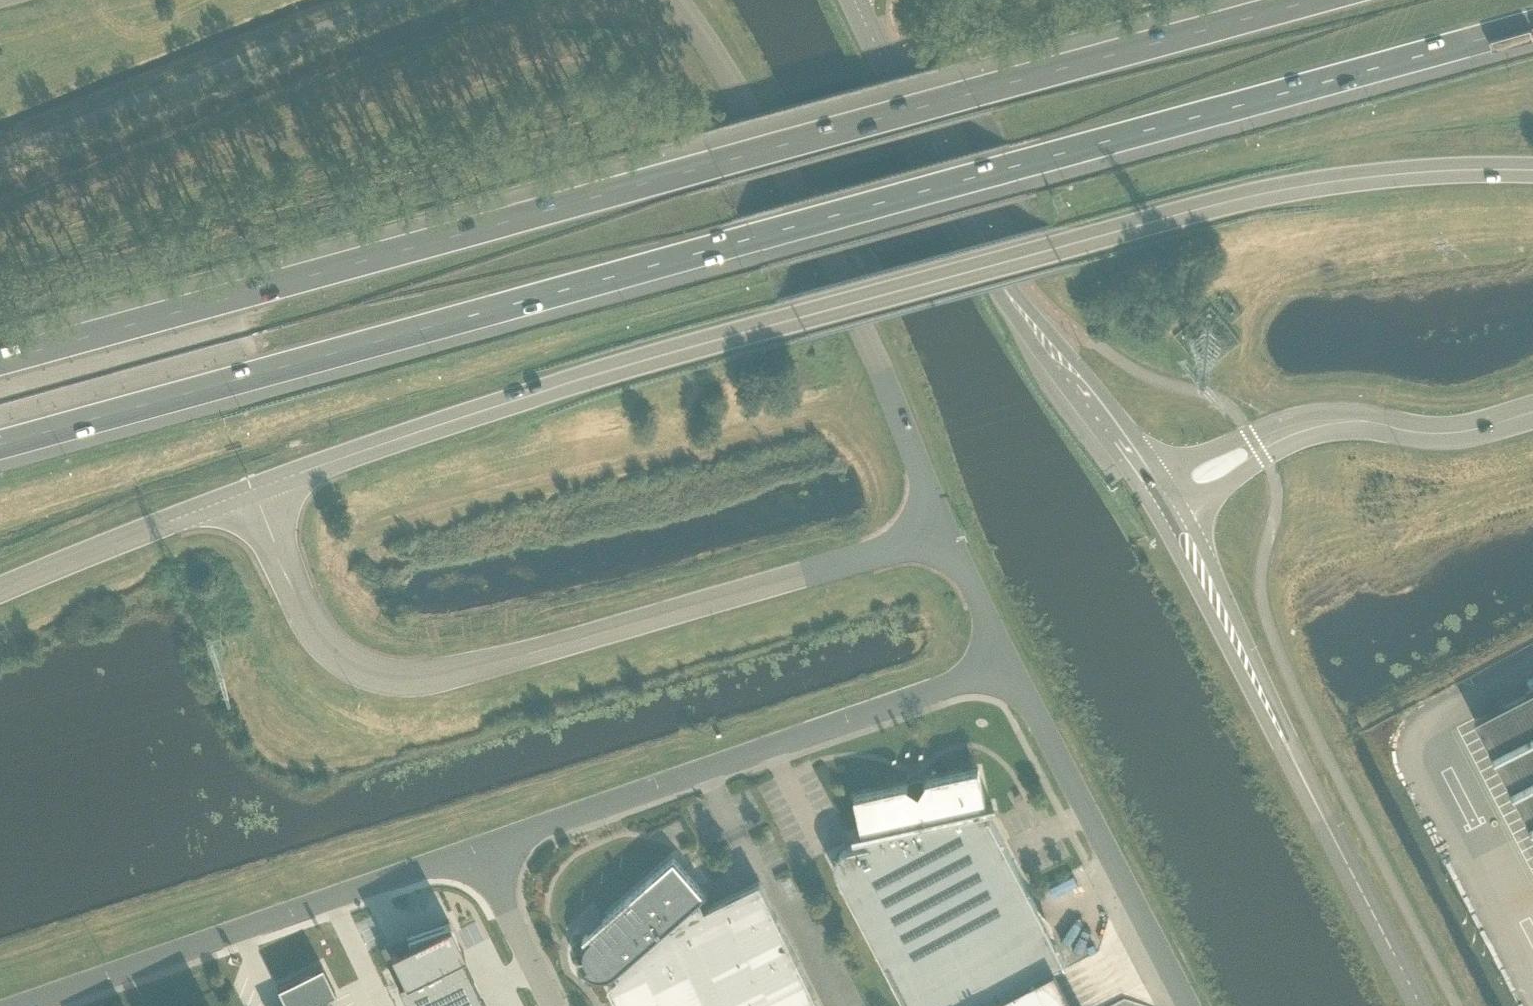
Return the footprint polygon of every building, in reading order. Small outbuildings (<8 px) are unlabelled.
[(1475,718),(1487,742),(1504,774),(1532,830),(1532,688),(1475,718)] [(835,864),(836,871),(907,1005),(1060,1005),(1042,971),(1063,960),(1065,963),(1066,962),(990,816),(985,817),(983,809),(994,807),(993,803),(986,804),(979,769),(927,780),(919,793),(906,784),(855,796),(862,832),(856,833),(857,837),(867,835),(869,843),(843,849),(838,852),(836,857),(835,864)] [(609,985),(620,1005),(821,1005),(761,881),(706,908),(701,898),(705,894),(675,859),(590,933),(592,937),(587,942),(584,949),(583,956),(584,964),(589,969),(595,972),(602,974),(611,973),(618,970),(620,975),(609,985)] [(390,948),(404,977),(397,981),(409,1005),(486,1005),(460,952),(464,950),(449,919),(390,948)] [(327,995),(334,991),(335,991),(322,964),(276,986),(286,1005),(333,1005),(327,995)]
